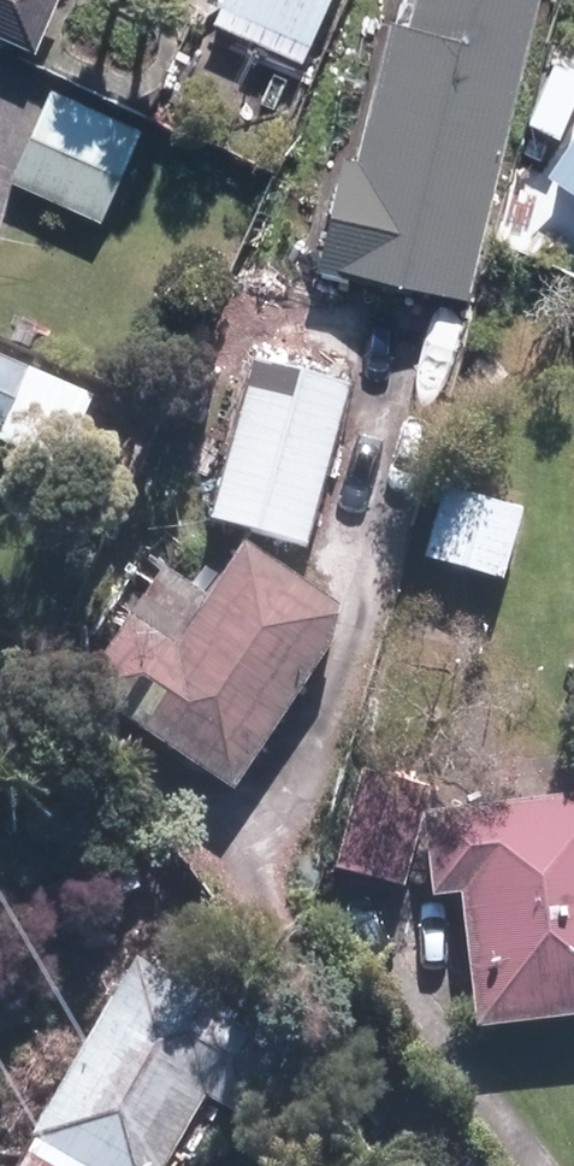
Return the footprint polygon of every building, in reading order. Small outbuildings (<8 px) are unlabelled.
[(49,41),(68,0),(0,0),(0,19),(49,41)] [(337,0),(229,0),(222,15),(311,56),(337,0)] [(422,13),(401,9),(373,143),(360,141),(335,260),(484,290),(544,0),(425,0),(422,13)] [(153,119),(62,78),(19,171),(110,212),(153,119)] [(562,162),(573,169),(573,144),(562,162)] [(0,344),(0,420),(19,427),(45,362),(0,344)] [(321,544),(365,380),(267,354),(223,517),(321,544)] [(518,574),(538,501),(451,478),(431,551),(518,574)] [(350,598),(260,534),(137,705),(248,785),(349,645),(350,598)] [(436,804),(445,892),(471,889),(486,1024),(573,1014),(573,789),(436,804)] [(30,902),(47,935),(150,882),(132,849),(30,902)] [(143,979),(26,1165),(174,1165),(250,1046),(143,979)] [(13,1085),(0,1080),(0,1116),(13,1085)]
